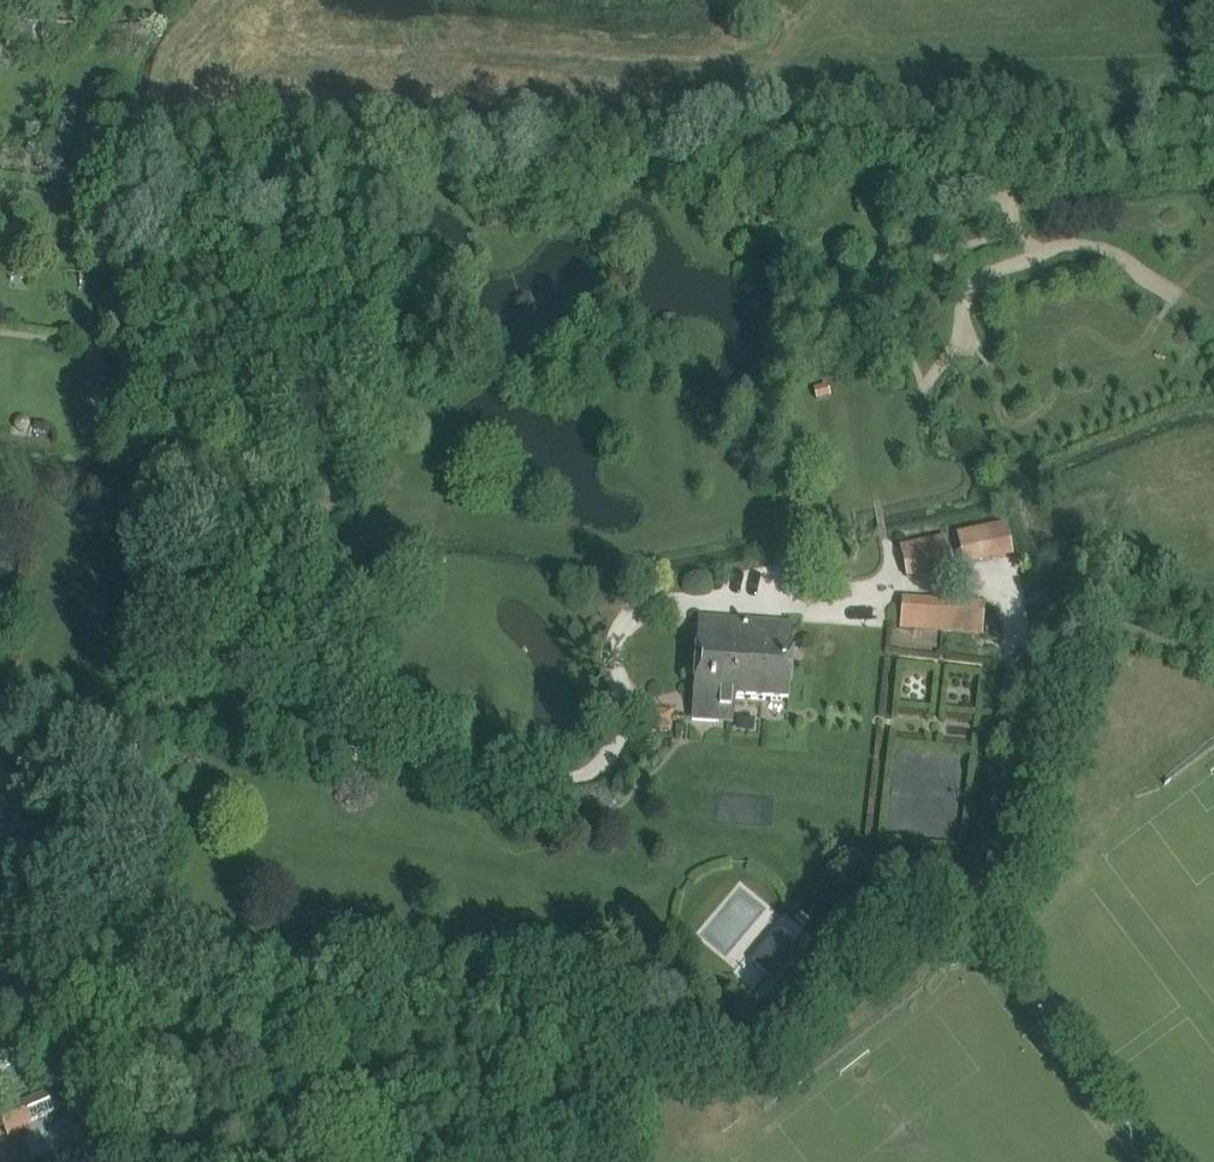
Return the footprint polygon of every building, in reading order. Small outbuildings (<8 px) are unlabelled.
[(9,26),(8,47),(31,48),(32,27),(9,26)] [(978,533),(960,537),(966,564),(984,560),(978,533)] [(957,566),(951,539),(903,549),(909,576),(957,566)] [(984,635),(986,606),(985,606),(904,600),(902,629),(984,635)] [(689,720),(720,723),(722,698),(790,702),(794,627),(698,619),(698,620),(704,620),(703,639),(698,638),(698,637),(696,637),(689,720)] [(20,1105),(15,1107),(23,1125),(28,1123),(77,1102),(61,1066),(44,1074),(51,1091),(20,1105)]
